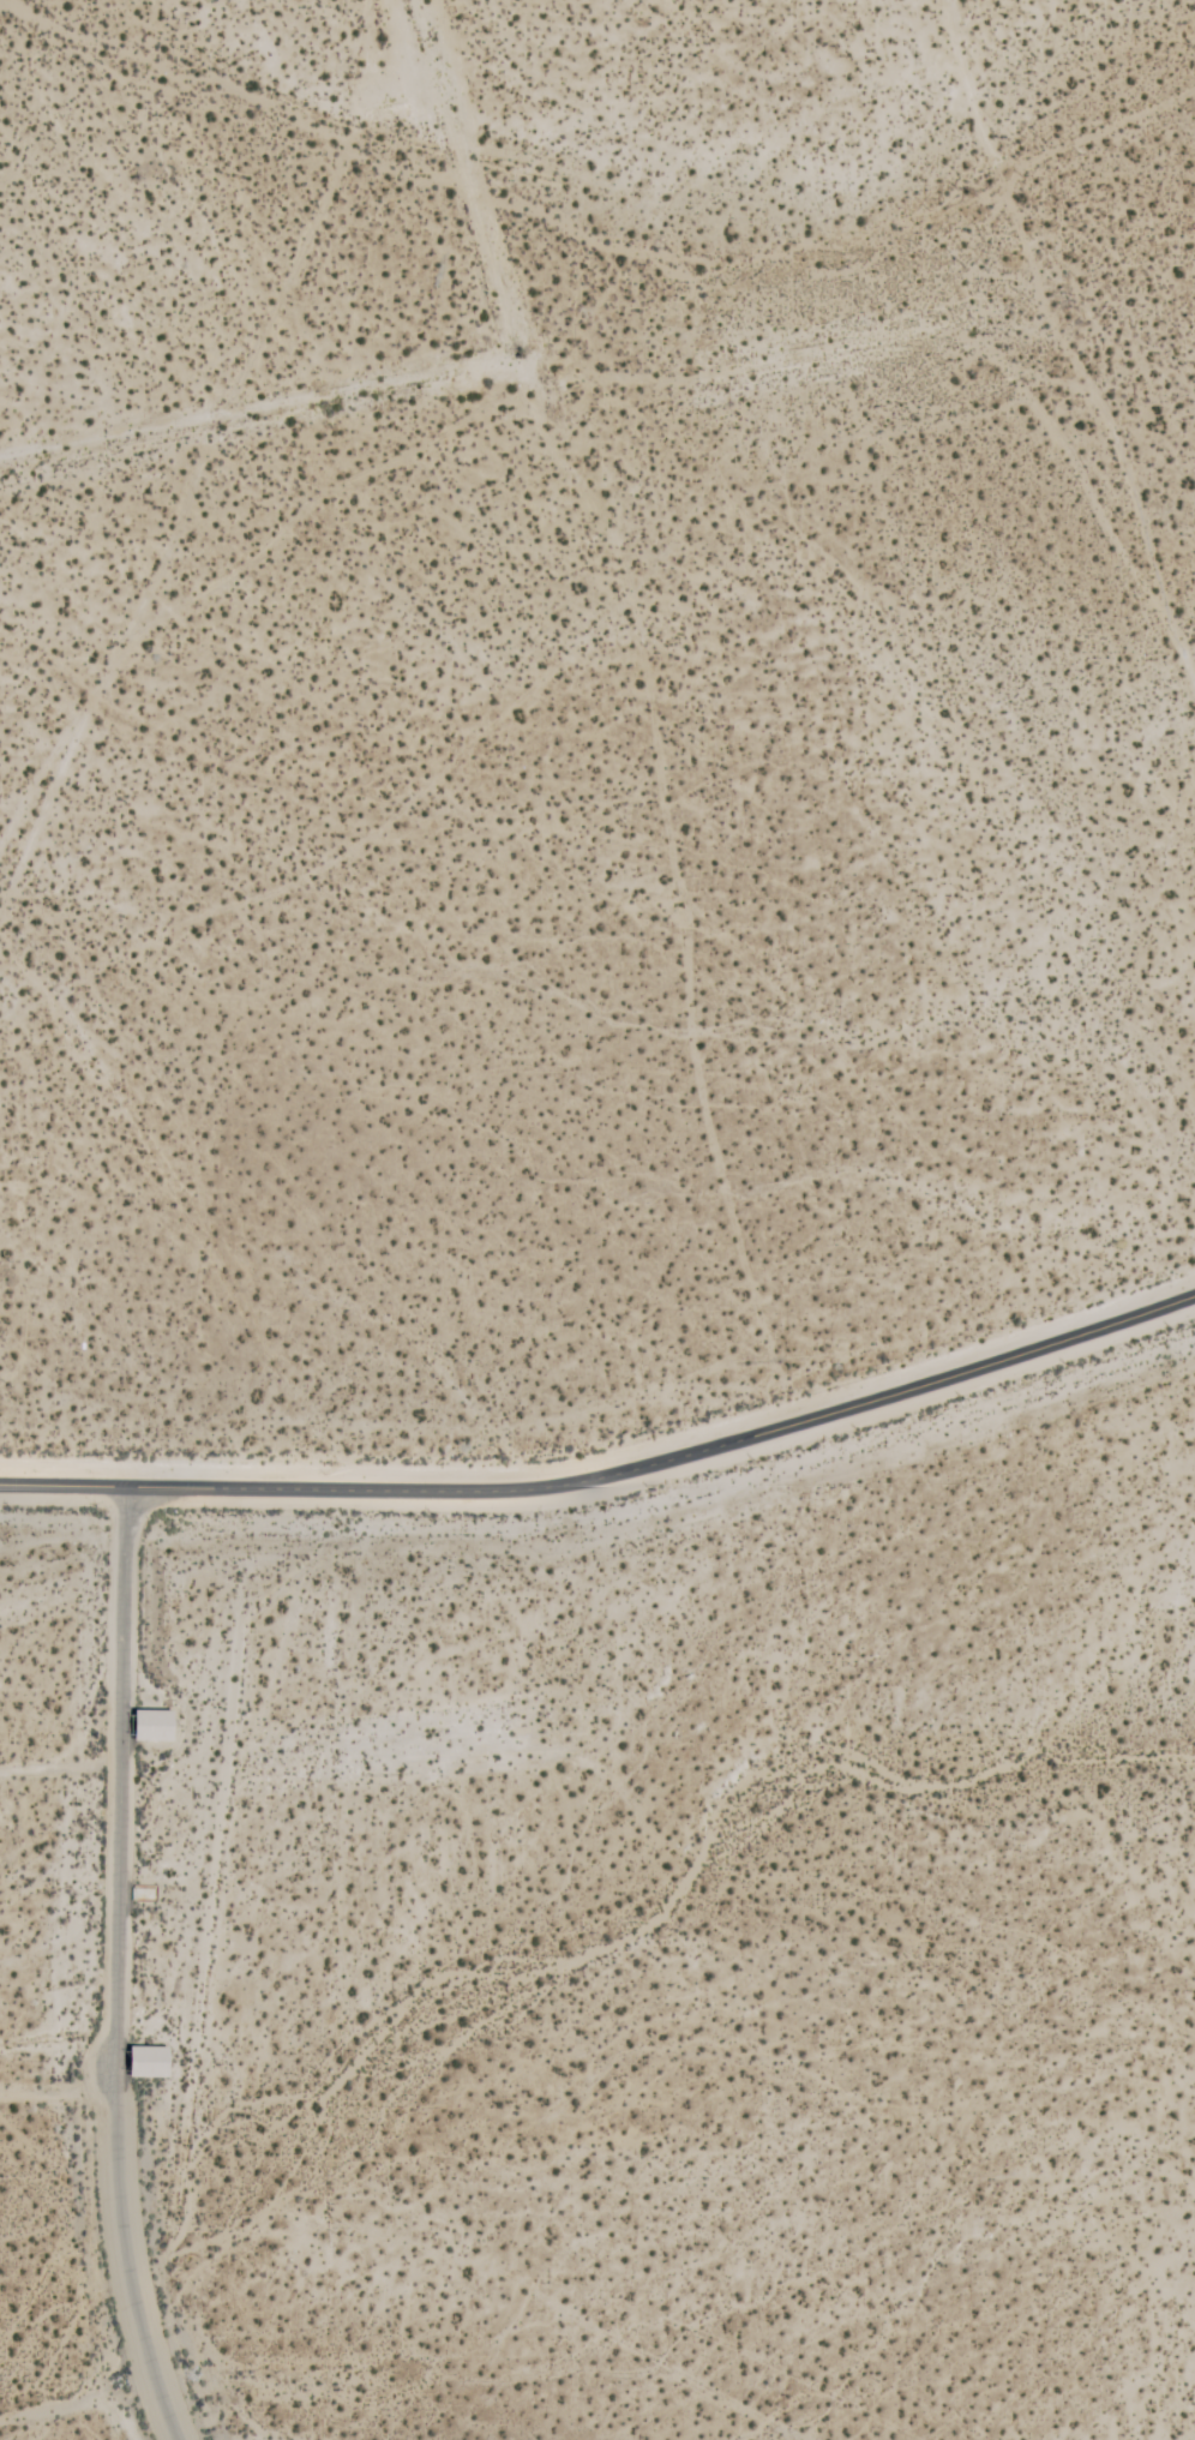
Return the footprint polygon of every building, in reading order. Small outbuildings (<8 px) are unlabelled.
[(172,1742),(172,1711),(133,1711),(133,1742),(172,1742)] [(167,2047),(128,2047),(128,2079),(167,2079),(167,2047)]
